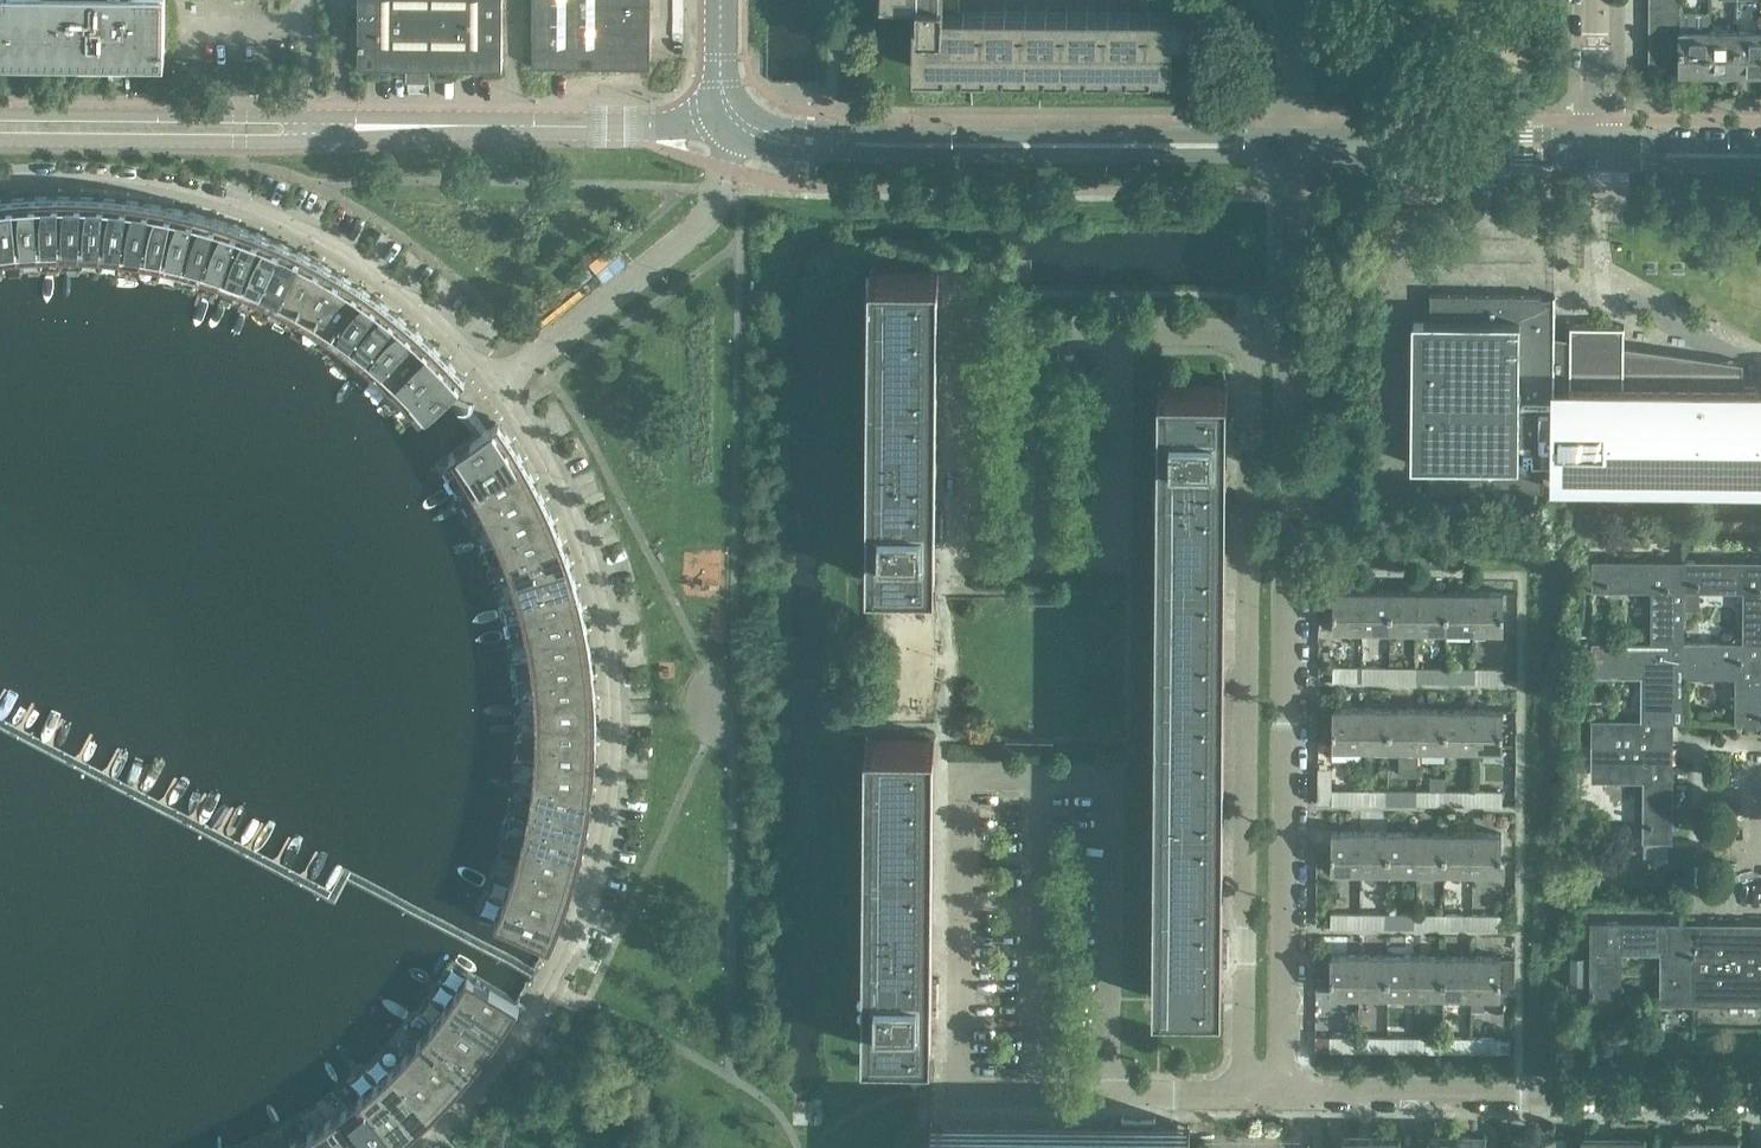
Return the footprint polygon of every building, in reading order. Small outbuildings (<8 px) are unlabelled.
[(162,61),(163,0),(0,0),(0,59),(162,61)] [(405,63),(500,63),(500,0),(356,0),(356,63),(405,63)] [(530,64),(646,66),(647,0),(530,0),(530,64)] [(916,14),(913,14),(913,66),(1172,68),(1172,33),(1186,33),(1186,7),(1170,7),(1170,16),(945,14),(945,8),(945,6),(944,6),(944,2),(959,2),(959,0),(916,0),(916,14)] [(1679,12),(1679,0),(1649,0),(1649,12),(1679,12)] [(1679,26),(1679,12),(1649,12),(1649,26),(1679,26)] [(1679,39),(1679,29),(1679,26),(1649,26),(1649,39),(1679,39)] [(1679,29),(1679,39),(1679,54),(1679,70),(1679,71),(1707,71),(1708,29),(1679,29)] [(1707,71),(1736,71),(1736,30),(1708,29),(1707,71)] [(1736,71),(1760,71),(1760,30),(1736,30),(1736,71)] [(1649,53),(1679,54),(1679,39),(1649,39),(1649,53)] [(1648,70),(1679,70),(1679,54),(1649,53),(1648,70)] [(58,197),(35,198),(37,254),(58,253),(58,197)] [(58,253),(78,254),(80,197),(58,197),(58,253)] [(103,199),(80,197),(78,254),(99,255),(103,199)] [(17,255),(37,254),(35,198),(12,200),(17,255)] [(99,255),(119,257),(126,201),(103,199),(99,255)] [(0,201),(0,257),(17,255),(12,200),(0,201)] [(149,204),(126,201),(119,257),(139,260),(149,204)] [(149,204),(139,260),(159,264),(171,209),(149,204)] [(171,209),(159,264),(179,268),(193,214),(171,209)] [(193,214),(179,268),(199,274),(215,220),(193,214)] [(215,220),(199,274),(218,280),(237,227),(215,220)] [(237,227),(218,280),(237,287),(258,235),(237,227)] [(258,235),(237,287),(256,295),(279,244),(258,235)] [(279,244),(256,295),(275,304),(300,254),(279,244)] [(275,304),(293,314),(320,265),(300,254),(275,304)] [(293,314),(310,324),(340,276),(320,265),(293,314)] [(927,509),(927,270),(877,270),(874,576),(926,577),(926,544),(941,544),(941,509),(927,509)] [(328,335),(359,289),(340,276),(310,324),(328,335)] [(344,347),(378,302),(359,289),(328,335),(344,347)] [(1411,463),(1429,463),(1428,488),(1543,490),(1543,464),(1552,464),(1552,482),(1691,485),(1691,481),(1704,481),(1704,485),(1760,485),(1760,386),(1743,386),(1744,361),(1624,345),(1625,324),(1570,324),(1570,337),(1560,335),(1555,334),(1555,294),(1431,293),(1430,318),(1413,317),(1411,463)] [(344,347),(360,359),(396,316),(378,302),(344,347)] [(360,359),(376,373),(413,331),(396,316),(360,359)] [(376,373),(391,387),(430,346),(413,331),(376,373)] [(391,387),(405,401),(446,362),(430,346),(391,387)] [(446,362),(405,401),(419,416),(461,379),(446,362)] [(1216,383),(1164,383),(1164,427),(1160,998),(1213,998),(1213,964),(1228,964),(1228,930),(1213,930),(1216,450),(1230,450),(1230,416),(1216,416),(1216,383)] [(494,422),(474,436),(449,454),(460,471),(507,441),(494,422)] [(507,441),(460,471),(471,488),(519,460),(507,441)] [(519,460),(471,488),(481,506),(530,480),(519,460)] [(530,480),(481,506),(490,525),(540,501),(530,480)] [(540,501),(490,525),(498,543),(549,522),(540,501)] [(549,522),(498,543),(506,562),(558,543),(549,522)] [(558,543),(506,562),(512,582),(565,565),(558,543)] [(1683,589),(1684,559),(1592,559),(1592,589),(1656,589),(1656,640),(1683,640),(1683,589)] [(1684,559),(1683,589),(1749,589),(1748,640),(1760,640),(1760,560),(1684,559)] [(565,565),(512,582),(518,601),(572,587),(565,565)] [(572,587),(518,601),(523,621),(577,609),(572,587)] [(1332,627),(1361,627),(1361,589),(1333,589),(1332,627)] [(1361,589),(1361,627),(1389,627),(1389,589),(1361,589)] [(1389,627),(1417,628),(1417,589),(1389,589),(1389,627)] [(1417,628),(1445,628),(1445,589),(1417,589),(1417,628)] [(1445,628),(1473,628),(1473,590),(1445,589),(1445,628)] [(1502,590),(1473,590),(1473,628),(1502,628),(1502,590)] [(577,609),(523,621),(527,641),(582,631),(577,609)] [(582,631),(527,641),(531,661),(586,654),(582,631)] [(1591,720),(1591,743),(1671,743),(1672,666),(1683,666),(1683,640),(1656,640),(1591,639),(1591,666),(1643,666),(1642,721),(1591,720)] [(1760,721),(1760,640),(1748,640),(1683,640),(1683,666),(1736,666),(1735,721),(1760,721)] [(1428,665),(1417,665),(1417,680),(1445,680),(1445,665),(1445,654),(1428,653),(1428,665)] [(586,654),(531,661),(533,682),(588,676),(586,654)] [(1361,680),(1361,664),(1331,664),(1331,679),(1361,680)] [(1389,664),(1361,664),(1361,680),(1389,680),(1389,664)] [(1417,680),(1417,665),(1389,664),(1389,680),(1417,680)] [(1445,680),(1473,680),(1473,665),(1445,665),(1445,680)] [(1502,665),(1473,665),(1473,680),(1502,680),(1502,665)] [(588,676),(533,682),(535,702),(590,699),(588,676)] [(590,699),(535,702),(535,723),(591,722),(590,699)] [(1331,746),(1360,746),(1360,707),(1331,707),(1331,746)] [(1360,707),(1360,746),(1388,746),(1388,708),(1360,707)] [(1416,774),(1416,747),(1416,708),(1388,708),(1388,746),(1387,752),(1398,752),(1397,774),(1416,774)] [(1416,747),(1444,747),(1444,708),(1416,708),(1416,747)] [(1444,747),(1472,747),(1472,709),(1444,708),(1444,747)] [(1501,709),(1472,709),(1472,747),(1501,748),(1501,709)] [(591,722),(535,723),(535,743),(591,745),(591,722)] [(925,738),(921,738),(873,738),(870,1044),(922,1045),(923,1011),(937,1011),(938,977),(923,977),(925,738)] [(591,745),(535,743),(534,764),(589,768),(591,745)] [(1671,743),(1591,743),(1590,769),(1642,770),(1642,839),(1671,839),(1671,743)] [(532,784),(587,791),(589,768),(534,764),(532,784)] [(1444,803),(1444,789),(1444,776),(1428,776),(1427,789),(1416,789),(1415,803),(1444,803)] [(529,804),(584,813),(587,791),(532,784),(529,804)] [(1328,802),(1359,803),(1360,789),(1328,788),(1328,802)] [(1359,803),(1387,803),(1388,789),(1360,789),(1359,803)] [(1387,803),(1415,803),(1416,789),(1388,789),(1387,803)] [(1444,803),(1471,804),(1472,789),(1444,789),(1444,803)] [(1472,789),(1471,804),(1501,804),(1501,789),(1472,789)] [(525,824),(580,836),(584,813),(529,804),(525,824)] [(575,858),(580,836),(525,824),(521,844),(575,858)] [(1330,869),(1359,869),(1359,831),(1330,831),(1330,869)] [(1359,831),(1359,869),(1387,870),(1387,831),(1359,831)] [(1387,870),(1415,870),(1415,832),(1387,831),(1387,870)] [(1415,870),(1443,870),(1443,832),(1415,832),(1415,870)] [(1443,870),(1471,870),(1471,832),(1443,832),(1443,870)] [(1500,832),(1471,832),(1471,870),(1500,870),(1500,832)] [(521,844),(515,864),(569,880),(575,858),(521,844)] [(562,902),(569,880),(515,864),(509,883),(562,902)] [(509,883),(502,903),(554,923),(562,902),(509,883)] [(554,923),(502,903),(494,921),(545,944),(554,923)] [(1328,926),(1358,926),(1359,911),(1328,911),(1328,926)] [(1358,926),(1386,926),(1387,911),(1359,911),(1358,926)] [(1386,926),(1414,926),(1415,911),(1387,911),(1386,926)] [(1414,926),(1442,927),(1443,912),(1415,911),(1414,926)] [(1442,927),(1470,927),(1471,912),(1443,912),(1442,927)] [(1471,912),(1470,927),(1500,927),(1500,912),(1471,912)] [(1659,950),(1659,951),(1668,951),(1668,921),(1589,920),(1588,1001),(1614,1001),(1614,950),(1659,950)] [(1659,951),(1659,1002),(1692,1002),(1693,921),(1668,921),(1668,951),(1659,951)] [(1758,1002),(1760,1002),(1760,922),(1693,921),(1692,1002),(1758,1002)] [(1329,993),(1358,993),(1358,955),(1329,955),(1329,993)] [(1358,955),(1358,993),(1386,993),(1386,955),(1358,955)] [(1386,993),(1414,993),(1414,955),(1386,955),(1386,993)] [(1414,993),(1442,993),(1442,955),(1414,955),(1414,993)] [(1442,993),(1470,993),(1470,955),(1442,955),(1442,993)] [(1499,955),(1470,955),(1470,993),(1470,1012),(1483,1012),(1483,993),(1499,993),(1499,955)] [(455,991),(502,1021),(514,1002),(467,973),(455,991)] [(455,991),(444,1007),(489,1040),(502,1021),(455,991)] [(475,1059),(489,1040),(444,1007),(431,1024),(475,1059)] [(431,1024),(418,1040),(461,1076),(475,1059),(431,1024)] [(1358,1049),(1358,1033),(1327,1033),(1326,1049),(1358,1049)] [(1386,1034),(1358,1033),(1358,1049),(1386,1049),(1386,1034)] [(1414,1050),(1414,1034),(1386,1034),(1386,1049),(1414,1050)] [(1442,1034),(1414,1034),(1414,1050),(1442,1050),(1442,1034)] [(1470,1050),(1470,1034),(1442,1034),(1442,1050),(1470,1050)] [(1498,1035),(1470,1034),(1470,1050),(1498,1051),(1498,1035)] [(405,1055),(446,1094),(461,1076),(418,1040),(405,1055)] [(405,1055),(390,1069),(430,1110),(446,1094),(405,1055)] [(375,1083),(413,1126),(430,1110),(390,1069),(375,1083)] [(375,1083),(360,1097),(395,1140),(413,1126),(375,1083)] [(372,1147),(386,1147),(395,1140),(360,1097),(343,1109),(372,1147)] [(327,1121),(345,1147),(372,1147),(343,1109),(327,1121)] [(929,1131),(929,1147),(1187,1147),(1187,1133),(1153,1133),(1153,1119),(1119,1119),(1119,1133),(929,1131)] [(327,1121),(310,1133),(319,1147),(345,1147),(327,1121)] [(292,1143),(295,1147),(319,1147),(310,1133),(292,1143)] [(1456,1135),(1427,1135),(1427,1147),(1456,1147),(1456,1135)] [(1456,1135),(1456,1147),(1484,1147),(1484,1135),(1456,1135)] [(1553,1136),(1513,1136),(1513,1147),(1553,1147),(1553,1136)] [(1612,1137),(1582,1137),(1582,1147),(1612,1147),(1612,1137)] [(1612,1137),(1612,1147),(1642,1147),(1642,1137),(1612,1137)] [(1704,1138),(1670,1138),(1670,1147),(1704,1147),(1704,1138)] [(1704,1147),(1737,1147),(1737,1138),(1704,1138),(1704,1147)]
